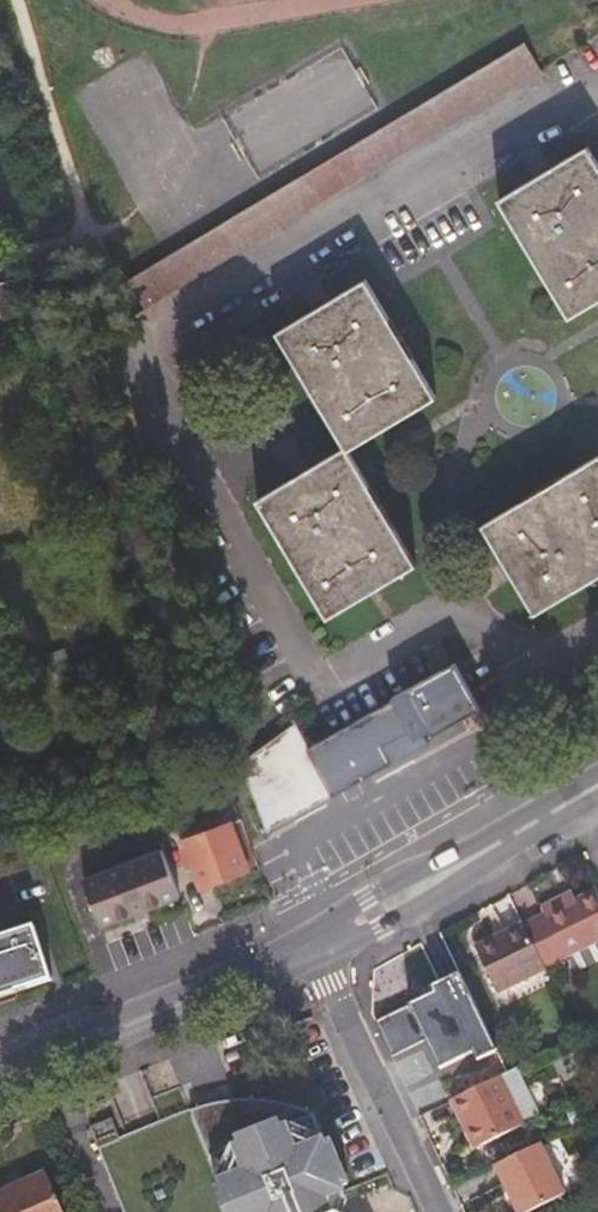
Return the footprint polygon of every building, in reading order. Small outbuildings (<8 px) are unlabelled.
[(541,75),(523,46),(343,151),(362,182),(541,75)] [(587,149),(501,201),(571,317),(597,301),(597,167),(587,149)] [(320,206),(303,176),(114,290),(131,319),(320,206)] [(0,284),(0,314),(2,321),(21,315),(12,281),(0,284)] [(347,447),(349,451),(392,425),(437,397),(367,281),(280,333),(347,447)] [(349,451),(347,447),(260,499),(330,616),(365,595),(416,565),(349,451)] [(597,576),(597,458),(484,524),(538,612),(597,576)] [(251,760),(249,766),(249,773),(250,778),(261,805),(270,828),(329,794),(332,799),(420,754),(421,755),(429,750),(424,739),(429,736),(433,742),(482,717),(458,670),(394,703),(395,706),(307,751),(294,725),(255,754),(251,760)] [(203,893),(247,874),(229,829),(184,848),(187,855),(180,858),(195,892),(200,890),(203,893)] [(87,882),(105,930),(138,916),(141,923),(151,919),(151,912),(183,899),(164,853),(87,882)] [(529,927),(551,971),(597,947),(597,894),(583,901),(551,916),(529,927)] [(548,910),(551,916),(583,901),(579,895),(548,910)] [(529,927),(528,925),(481,948),(504,993),(551,971),(529,927)] [(54,984),(37,932),(0,944),(0,1001),(54,984)] [(416,987),(398,997),(423,1050),(474,1024),(450,973),(420,989),(416,987)] [(513,1070),(507,1073),(457,1098),(467,1118),(474,1116),(488,1143),(531,1121),(528,1116),(544,1108),(523,1065),(513,1070)] [(308,1066),(121,1144),(102,1151),(126,1211),(369,1211),(308,1066)] [(102,1151),(121,1144),(112,1123),(93,1131),(102,1151)] [(538,1145),(492,1168),(515,1211),(531,1211),(564,1194),(538,1145)] [(46,1176),(0,1196),(0,1211),(61,1211),(46,1176)]
